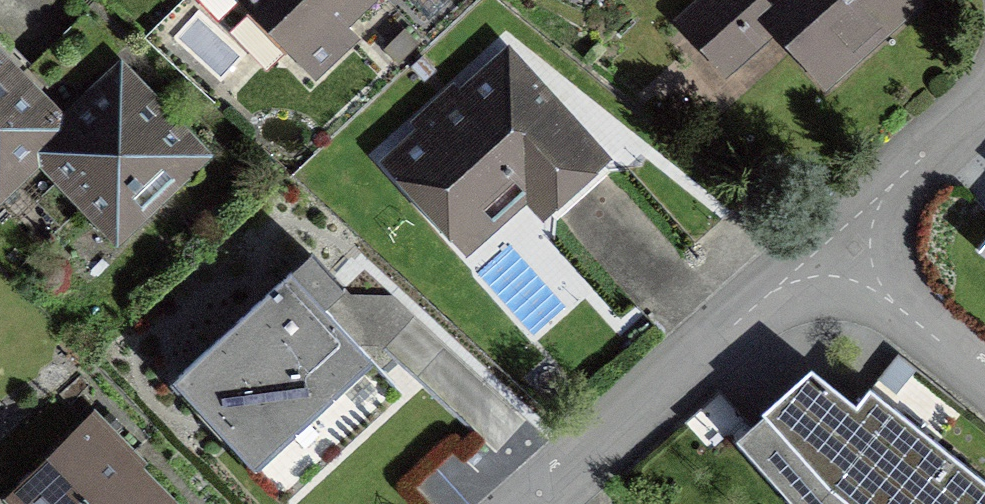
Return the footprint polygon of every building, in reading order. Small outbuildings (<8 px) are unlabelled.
[(315,75),(348,44),(333,28),(363,0),(244,0),(315,75)] [(904,4),(901,0),(765,0),(759,6),(753,0),(710,0),(681,25),(727,76),(779,30),(822,77),(904,4)] [(0,53),(0,195),(37,162),(28,152),(62,122),(56,115),(0,53)] [(118,59),(56,115),(62,122),(28,152),(37,162),(109,241),(205,155),(118,59)] [(484,203),(511,178),(552,224),(607,174),(505,62),(456,106),(451,100),(421,127),(426,133),(390,166),(442,224),(476,194),(484,203)] [(301,276),(173,392),(276,503),(288,503),(409,394),(301,276)] [(729,441),(789,503),(984,503),(984,480),(944,446),(869,387),(854,400),(832,384),(809,368),(729,441)] [(84,418),(0,497),(0,499),(4,503),(165,503),(84,418)]
